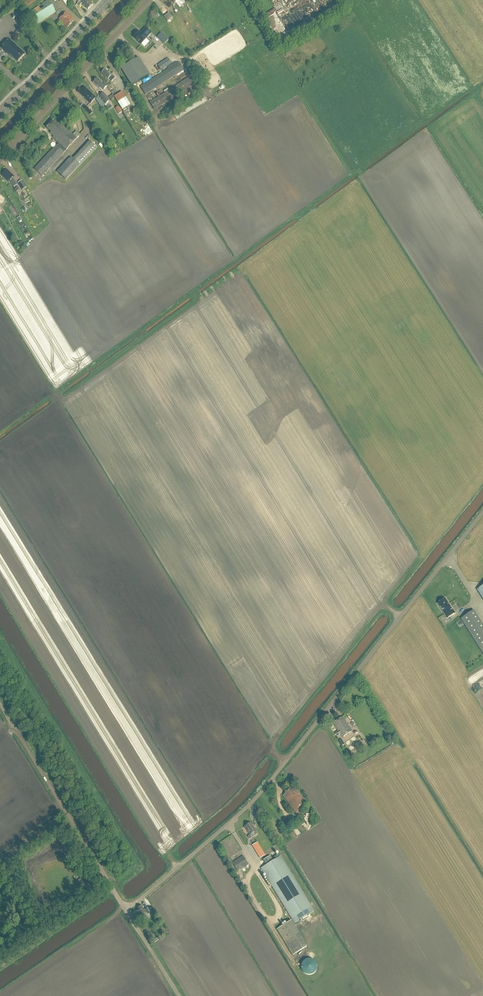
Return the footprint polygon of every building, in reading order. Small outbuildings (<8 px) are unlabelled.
[(37,24),(56,12),(48,0),(29,12),(37,24)] [(90,2),(90,1),(88,0),(82,0),(80,3),(79,2),(77,4),(80,7),(82,5),(84,7),(85,7),(88,10),(93,5),(90,2)] [(272,15),(276,11),(274,8),(266,15),(268,16),(271,14),(272,15)] [(67,28),(74,20),(66,12),(59,20),(67,28)] [(168,21),(173,17),(169,13),(165,17),(168,21)] [(275,14),(270,17),(278,30),(283,27),(275,14)] [(133,38),(141,45),(147,39),(146,39),(151,34),(146,29),(141,34),(139,32),(133,38)] [(9,54),(9,55),(14,60),(14,59),(17,62),(25,54),(11,41),(9,40),(8,42),(7,42),(6,43),(6,44),(0,50),(0,53),(1,52),(2,50),(7,54),(8,53),(9,54)] [(124,73),(141,62),(138,58),(121,69),(124,73)] [(158,66),(161,71),(171,64),(168,59),(158,66)] [(145,95),(184,71),(179,63),(140,87),(145,95)] [(108,73),(105,71),(102,74),(105,76),(104,77),(106,79),(107,78),(111,82),(115,78),(109,73),(108,73)] [(155,110),(193,85),(189,78),(170,90),(168,86),(161,90),(163,94),(150,103),(155,110)] [(103,85),(97,79),(93,83),(96,86),(96,87),(99,90),(100,89),(103,91),(107,87),(104,84),(103,85)] [(96,98),(84,87),(79,93),(84,98),(85,99),(90,105),(96,98)] [(122,110),(130,105),(122,92),(114,97),(122,110)] [(105,104),(110,101),(104,93),(99,96),(105,104)] [(90,115),(93,112),(85,105),(83,108),(90,115)] [(67,151),(77,139),(63,126),(62,128),(59,124),(58,125),(53,121),(47,128),(51,133),(50,134),(54,137),(53,138),(59,144),(34,170),(42,177),(66,151),(67,151)] [(66,181),(80,165),(71,157),(57,172),(66,181)] [(17,185),(12,178),(14,177),(7,170),(1,175),(8,182),(14,187),(17,185)] [(23,190),(27,187),(22,180),(18,183),(23,190)] [(438,604),(446,617),(450,614),(451,616),(455,614),(452,608),(451,608),(446,599),(445,600),(444,599),(441,601),(442,602),(438,604)] [(467,628),(480,620),(474,611),(461,619),(467,628)] [(343,738),(352,731),(343,717),(333,724),(338,731),(335,734),(337,736),(340,734),(343,738)] [(296,814),(307,806),(292,786),(284,792),(285,793),(282,796),(296,814)] [(257,834),(251,823),(245,827),(250,835),(254,833),(255,835),(257,834)] [(257,843),(252,846),(255,851),(260,847),(257,843)] [(263,860),(266,865),(273,860),(270,855),(263,860)] [(238,871),(249,865),(243,856),(232,863),(238,871)] [(306,916),(314,911),(281,857),(261,869),(294,923),(302,918),(306,916)] [(89,892),(94,889),(85,874),(80,878),(89,892)] [(139,918),(146,914),(141,906),(137,908),(138,910),(135,912),(139,918)] [(294,923),(292,924),(294,928),(308,919),(306,916),(302,918),(294,923)] [(292,955),(306,947),(294,928),(292,924),(290,921),(276,929),(292,955)] [(302,971),(303,972),(305,974),(306,974),(307,975),(309,975),(311,975),(313,974),(314,973),(315,972),(316,971),(317,970),(317,968),(317,966),(317,965),(316,963),(315,962),(314,960),(312,960),(311,959),(310,959),(308,959),(306,960),(305,960),(304,961),(302,963),(301,965),(301,966),(301,968),(302,970),(302,971)]
